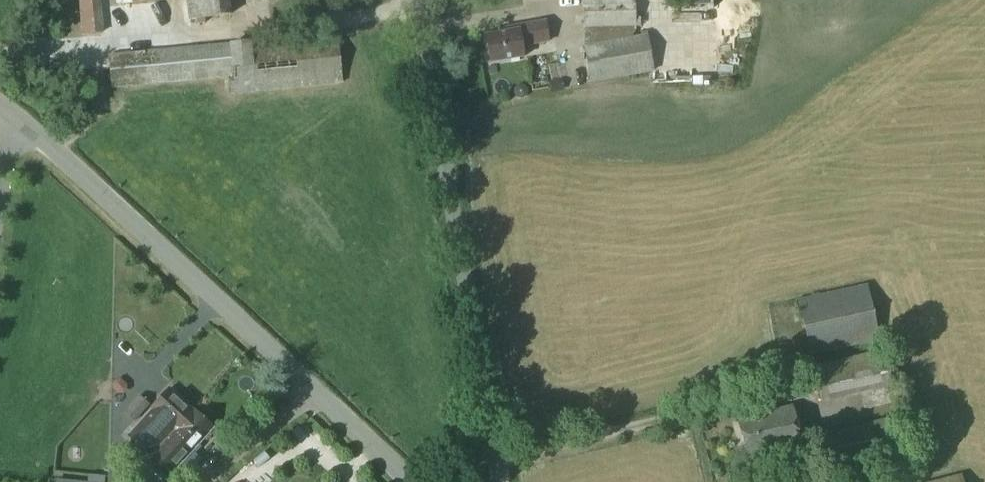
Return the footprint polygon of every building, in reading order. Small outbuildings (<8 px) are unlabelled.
[(80,35),(103,33),(100,0),(77,0),(80,35)] [(189,23),(231,17),(229,0),(186,0),(189,23)] [(583,29),(636,27),(636,24),(636,15),(636,10),(636,1),(636,0),(583,0),(583,29)] [(518,29),(486,35),(491,64),(523,58),(522,48),(550,43),(546,20),(517,25),(518,29)] [(636,27),(583,29),(584,47),(641,36),(640,29),(636,29),(636,27)] [(232,78),(226,79),(228,95),(342,85),(338,33),(229,44),(232,78)] [(663,33),(649,35),(652,53),(667,51),(663,33)] [(648,35),(641,36),(584,47),(590,83),(655,72),(652,53),(649,35),(648,35)] [(229,44),(107,56),(110,90),(226,79),(232,78),(229,44)] [(514,93),(517,98),(521,99),(526,96),(526,90),(524,86),(519,85),(514,88),(514,93)] [(869,293),(799,308),(810,357),(880,342),(869,293)] [(892,387),(883,352),(883,351),(881,351),(867,355),(875,391),(891,387),(892,387)] [(835,400),(826,364),(814,367),(823,403),(835,400)] [(112,387),(112,392),(117,397),(122,397),(126,393),(126,389),(120,383),(115,383),(112,387)] [(168,389),(129,436),(148,452),(152,455),(173,474),(182,463),(184,464),(214,428),(192,409),(168,389)] [(139,396),(123,412),(135,423),(150,405),(139,396)] [(791,407),(737,421),(747,460),(801,445),(791,407)] [(897,415),(872,423),(872,424),(883,458),(904,453),(906,452),(897,415)] [(872,424),(825,434),(833,471),(883,459),(882,458),(883,458),(872,424)] [(130,469),(145,481),(182,481),(173,474),(152,455),(148,452),(145,456),(130,469)] [(109,479),(109,481),(118,481),(122,478),(126,474),(120,467),(109,467),(109,472),(109,479)]
